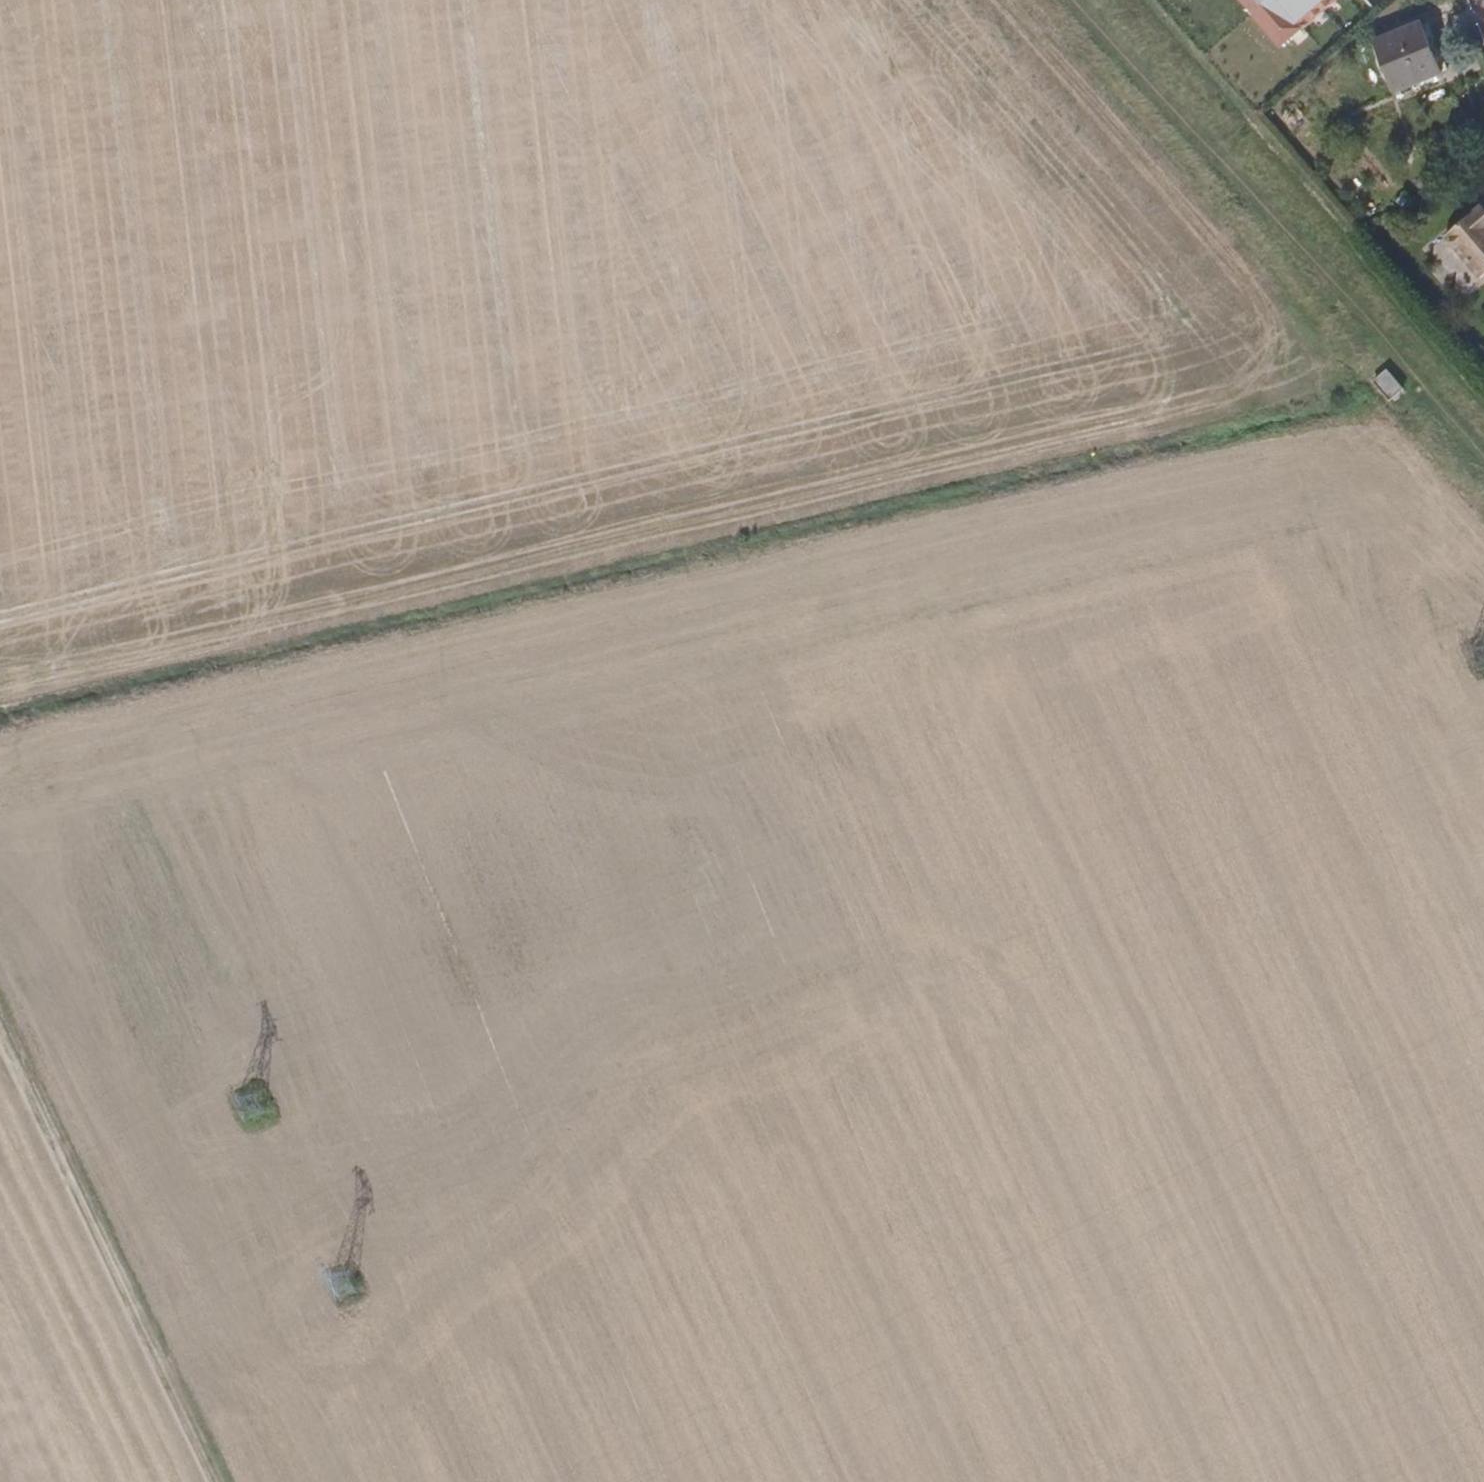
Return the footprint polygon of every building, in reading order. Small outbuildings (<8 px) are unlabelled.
[(1335,0),(1241,0),(1281,46),(1335,0)] [(1396,91),(1443,73),(1422,20),(1375,38),(1396,91)] [(1444,219),(1465,274),(1483,266),(1483,204),(1444,219)] [(1391,399),(1403,388),(1387,369),(1374,380),(1391,399)]
